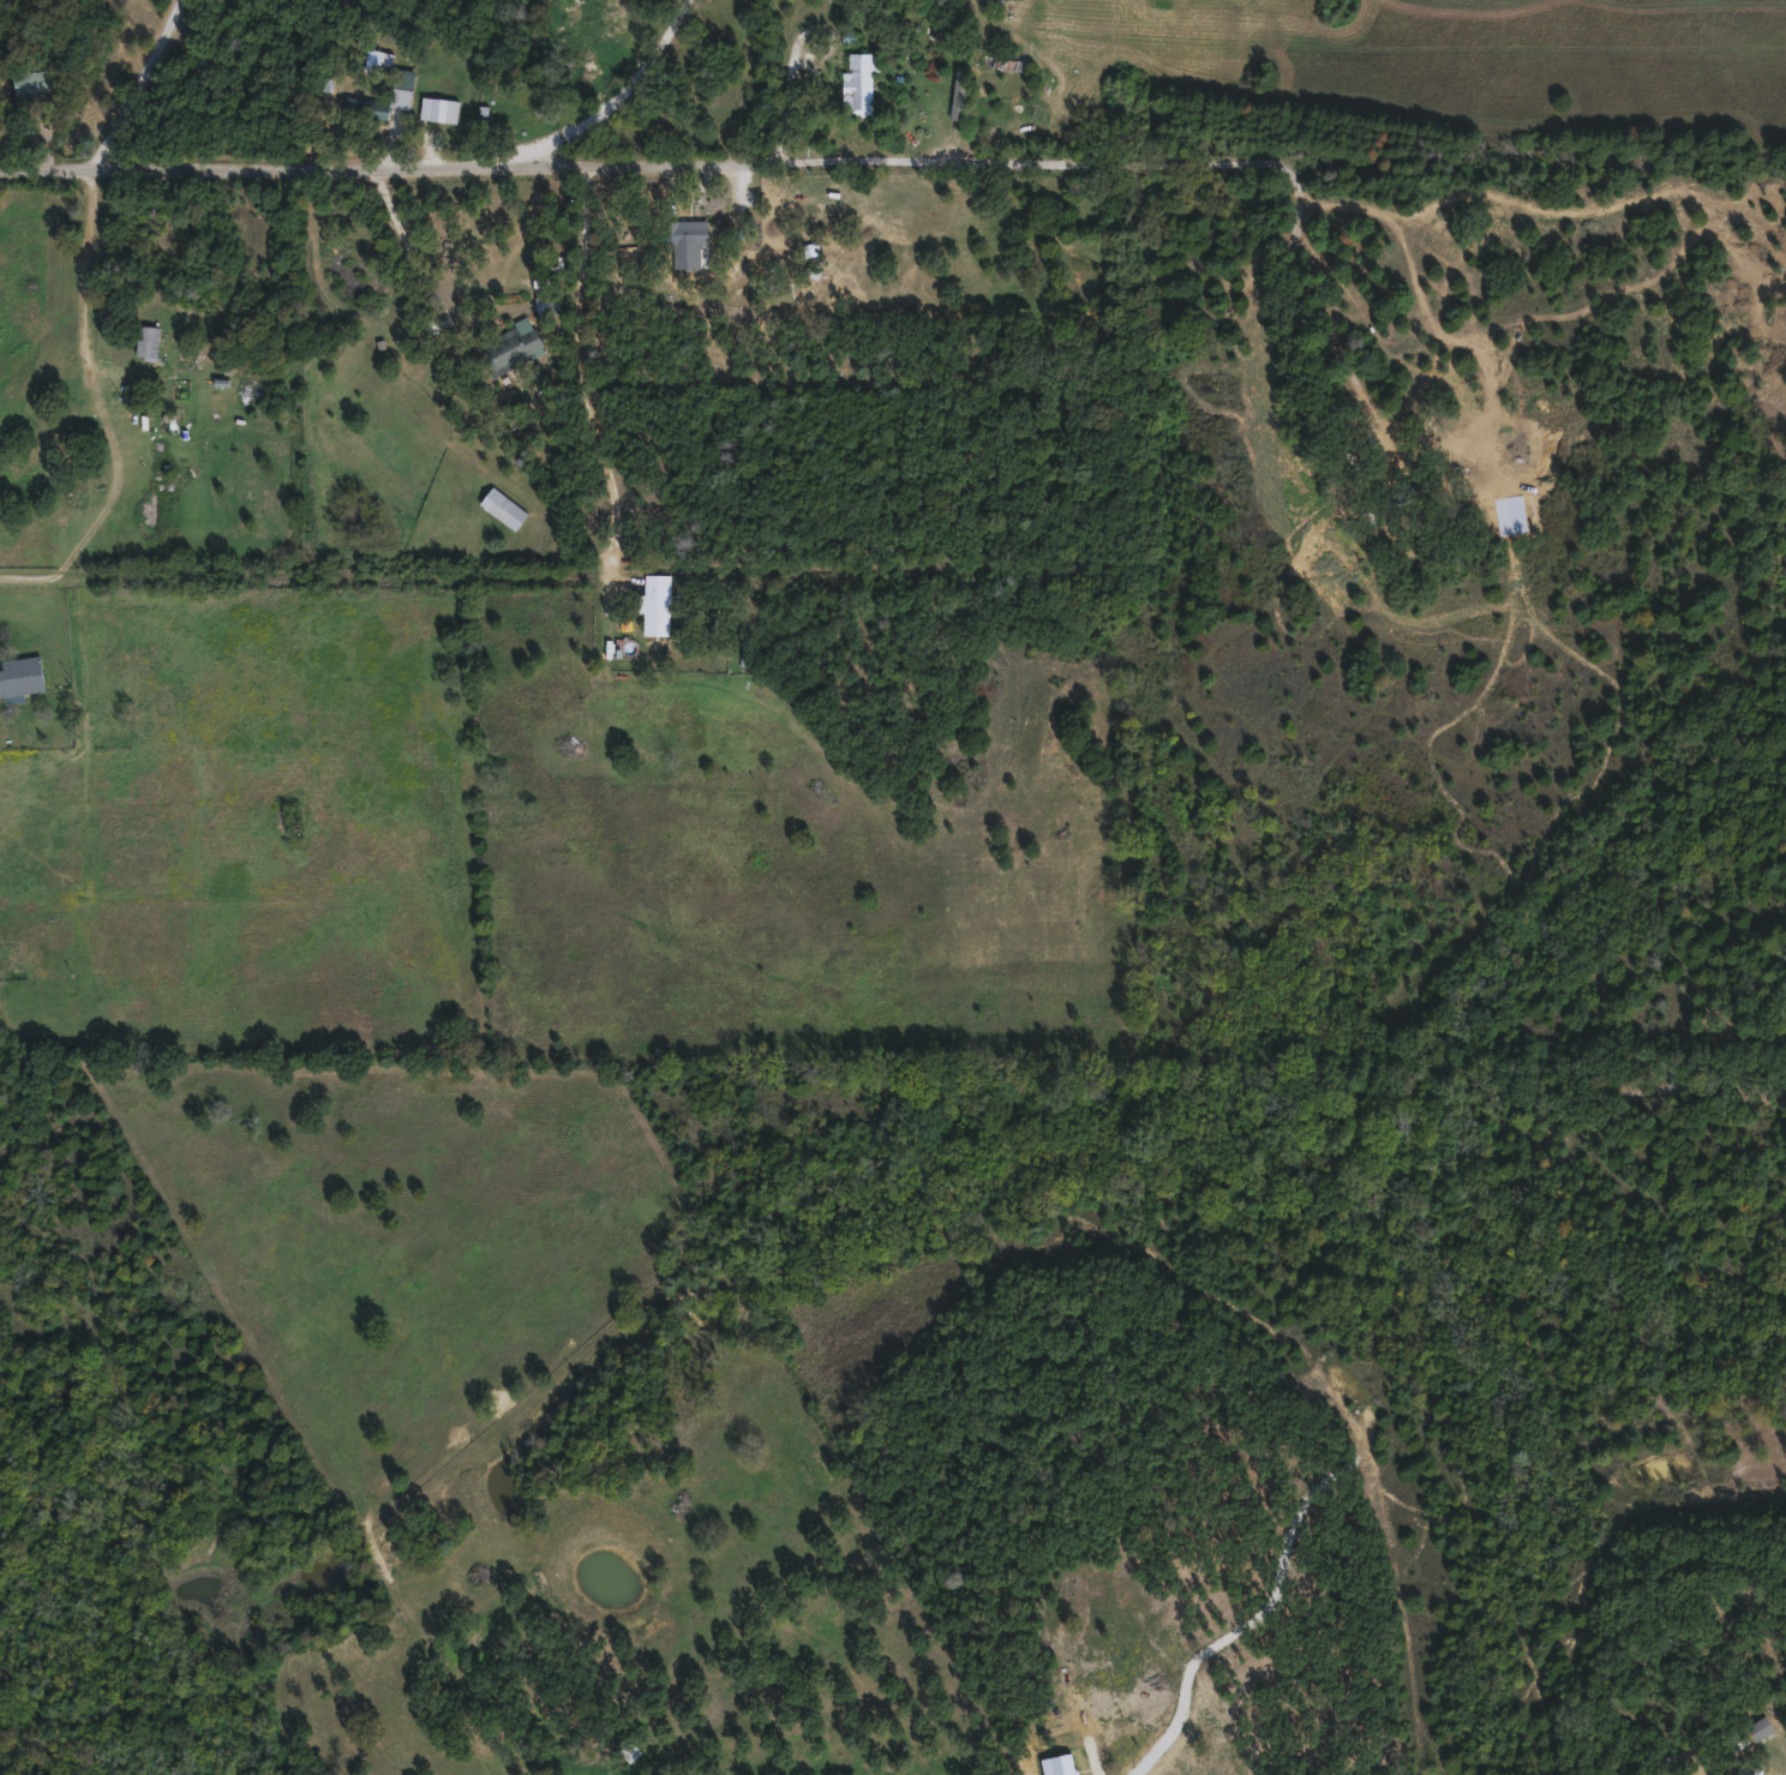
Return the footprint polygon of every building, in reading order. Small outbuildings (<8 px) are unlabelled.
[(879,71),(873,71),(873,114),(844,113),(844,72),(849,72),(849,52),(879,53),(879,71)] [(17,97),(14,64),(29,62),(29,70),(55,68),(58,94),(17,97)] [(413,90),(392,88),(396,67),(416,71),(413,90)] [(391,104),(386,120),(344,110),(349,94),(391,104)] [(420,121),(421,94),(462,96),(461,122),(420,121)] [(666,222),(723,222),(723,248),(705,248),(705,272),(678,272),(678,240),(666,240),(666,222)] [(559,313),(538,313),(538,296),(559,296),(559,313)] [(137,359),(137,324),(160,325),(158,359),(137,359)] [(520,334),(537,326),(546,349),(491,373),(478,344),(516,328),(520,334)] [(515,529),(503,521),(516,504),(528,514),(515,529)] [(643,634),(643,574),(670,574),(670,634),(643,634)] [(46,690),(0,695),(0,669),(4,668),(2,658),(42,654),(46,690)] [(1776,1728),(1758,1739),(1749,1725),(1767,1714),(1776,1728)] [(642,1750),(631,1761),(616,1746),(627,1735),(642,1750)]
